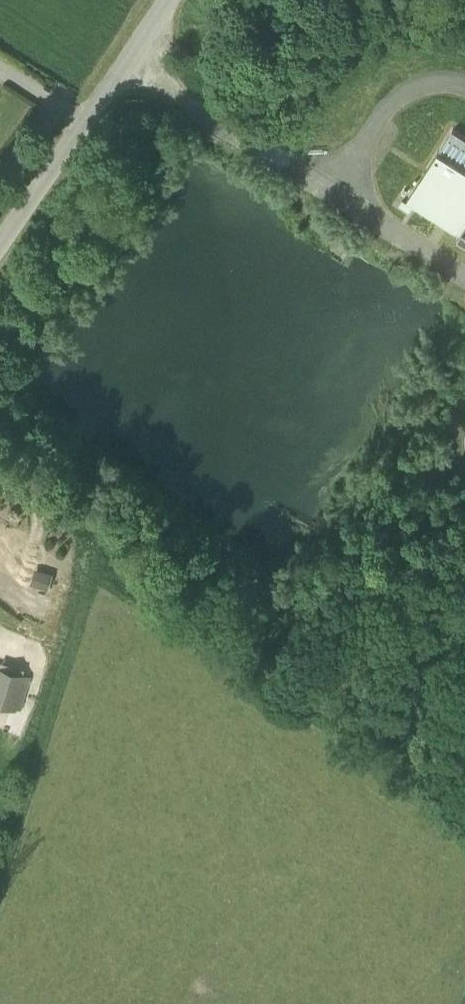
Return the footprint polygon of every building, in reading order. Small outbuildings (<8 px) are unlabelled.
[(453,128),(439,151),(464,167),(464,136),(453,128)] [(438,150),(407,199),(460,232),(464,224),(464,167),(439,151),(438,150)] [(403,200),(399,205),(409,211),(413,206),(403,200)] [(29,583),(47,588),(52,572),(33,567),(29,583)] [(12,707),(21,676),(0,670),(0,703),(12,707)]
